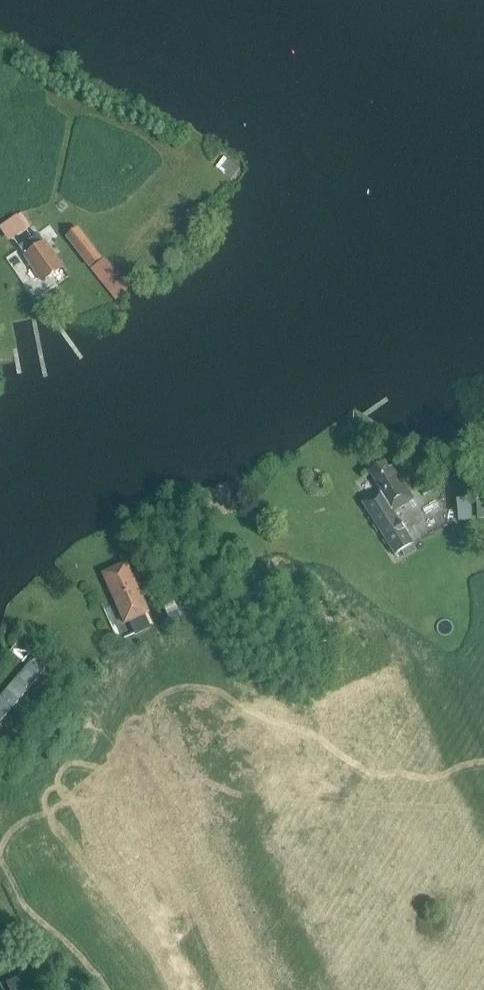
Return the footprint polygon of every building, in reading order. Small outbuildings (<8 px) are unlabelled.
[(17,215),(15,212),(12,213),(14,215),(0,225),(11,241),(31,227),(21,213),(17,215)] [(89,268),(102,258),(78,227),(65,237),(89,268)] [(19,247),(43,283),(63,270),(38,233),(19,247)] [(388,471),(385,466),(368,476),(380,495),(365,505),(397,557),(415,545),(395,514),(413,502),(392,468),(388,471)] [(461,521),(473,520),(472,497),(460,498),(461,521)] [(136,634),(150,628),(145,615),(149,613),(127,562),(102,573),(124,624),(131,621),(136,634)] [(174,601),(165,605),(171,620),(180,616),(174,601)] [(33,652),(0,694),(0,724),(52,666),(33,652)] [(25,980),(9,988),(10,989),(30,989),(25,980)]
